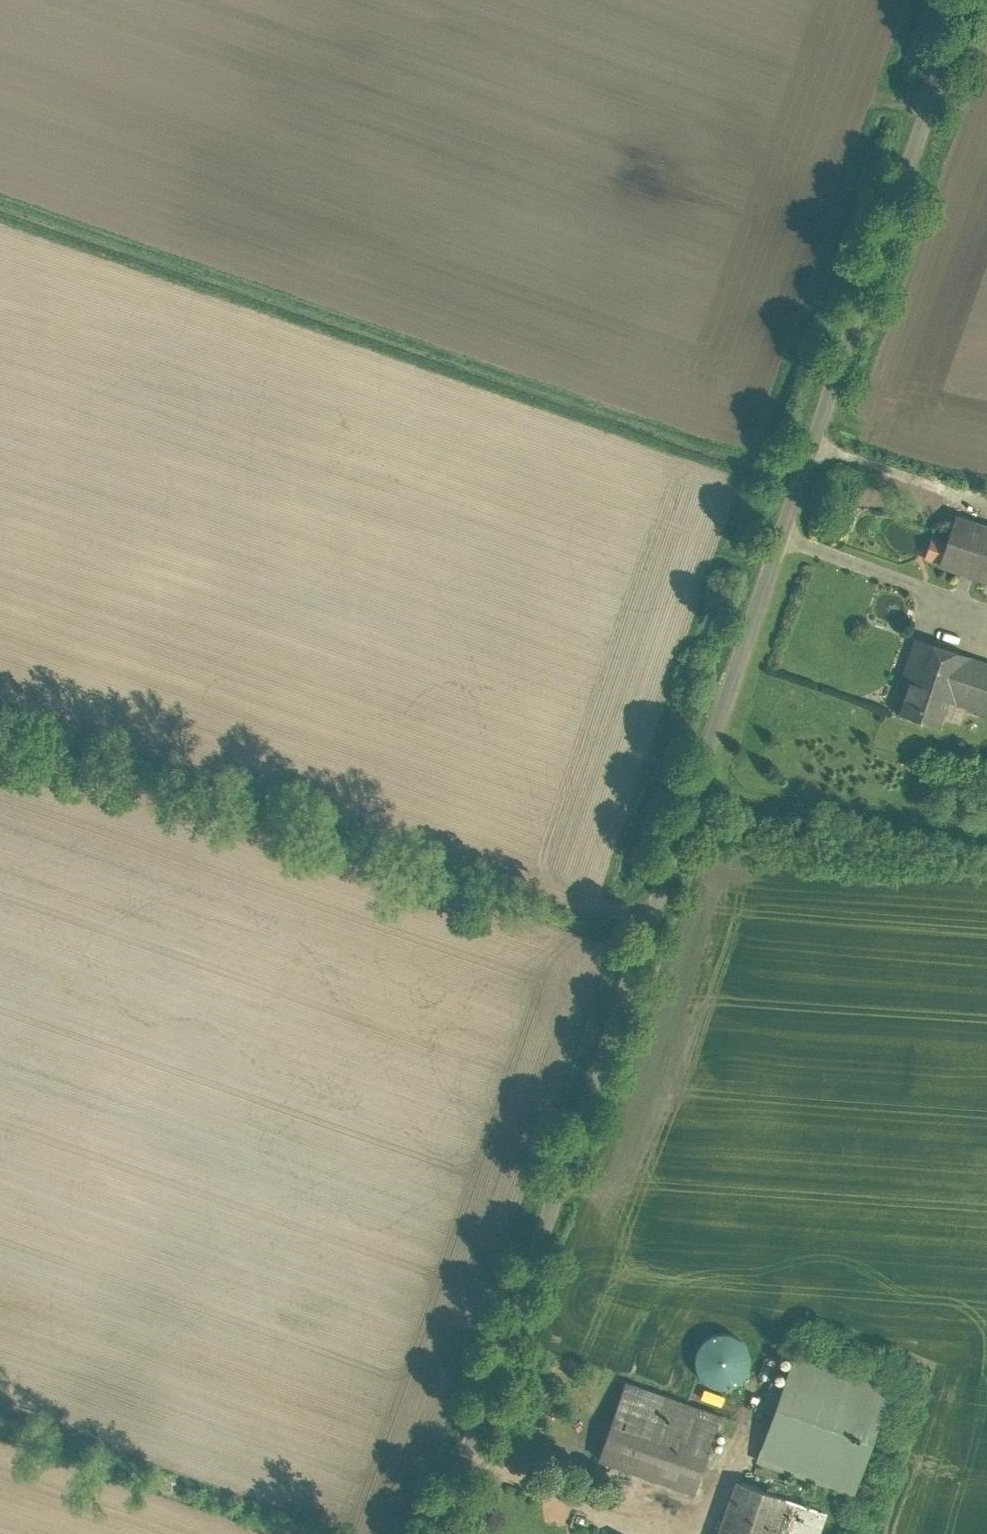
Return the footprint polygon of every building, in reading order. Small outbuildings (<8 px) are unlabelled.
[(955,513),(946,539),(932,534),(924,558),(938,563),(936,567),(986,583),(986,523),(955,513)] [(913,637),(899,678),(906,681),(895,714),(938,729),(948,700),(986,713),(986,662),(913,637)] [(752,1371),(752,1362),(749,1352),(744,1345),(736,1339),(726,1337),(717,1337),(708,1341),(701,1348),(696,1356),(695,1366),(697,1375),(701,1383),(708,1389),(716,1393),(725,1394),(734,1392),(742,1387),(748,1380),(752,1371)] [(798,1358),(758,1465),(855,1501),(895,1394),(798,1358)] [(597,1464),(696,1499),(725,1418),(626,1383),(597,1464)] [(740,1479),(725,1533),(824,1533),(832,1505),(740,1479)]
